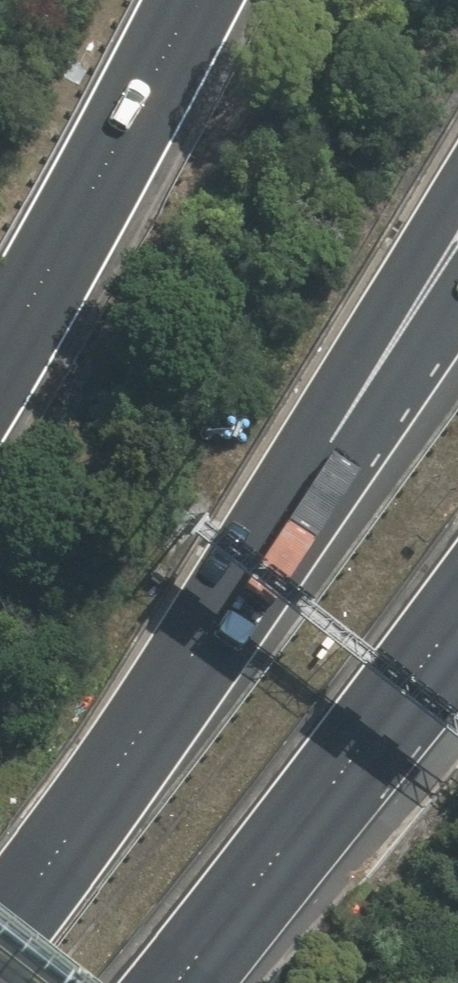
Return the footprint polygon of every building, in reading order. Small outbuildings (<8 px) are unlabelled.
[(51,982),(84,982),(0,917),(0,943),(51,982)]
